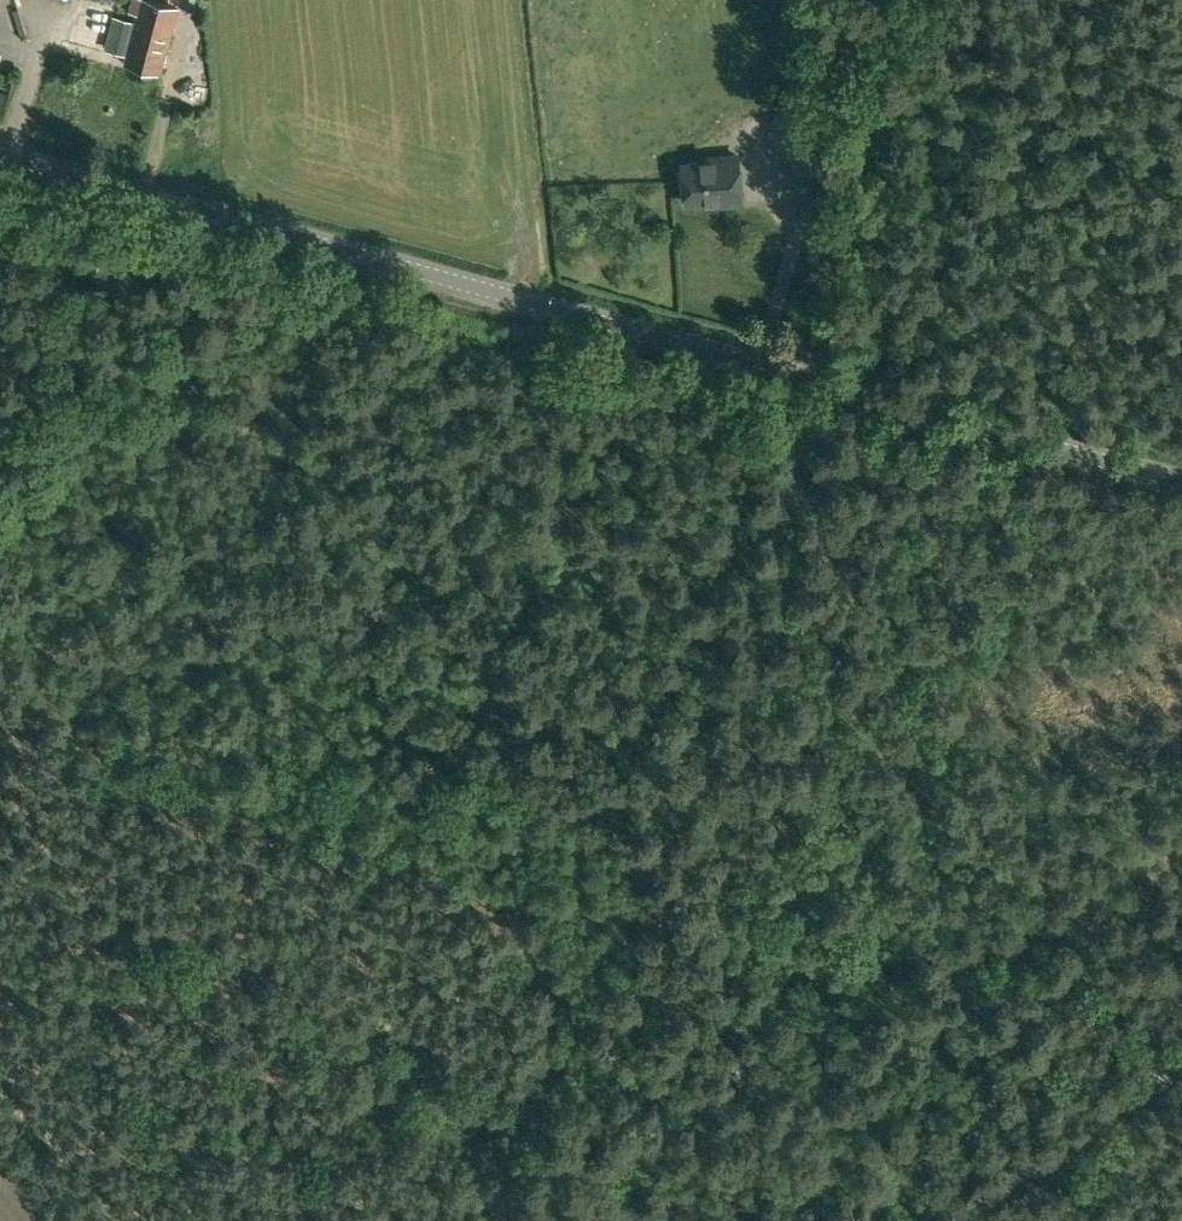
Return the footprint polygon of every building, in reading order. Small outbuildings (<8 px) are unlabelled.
[(130,12),(139,14),(137,19),(129,53),(126,64),(160,73),(178,7),(153,0),(133,0),(130,12)] [(113,16),(108,35),(130,41),(135,21),(113,16)] [(820,118),(772,122),(775,153),(791,152),(793,172),(824,169),(820,118)] [(703,162),(682,164),(683,168),(677,172),(678,184),(684,188),(686,203),(719,200),(719,204),(741,202),(737,155),(703,158),(703,162)]
